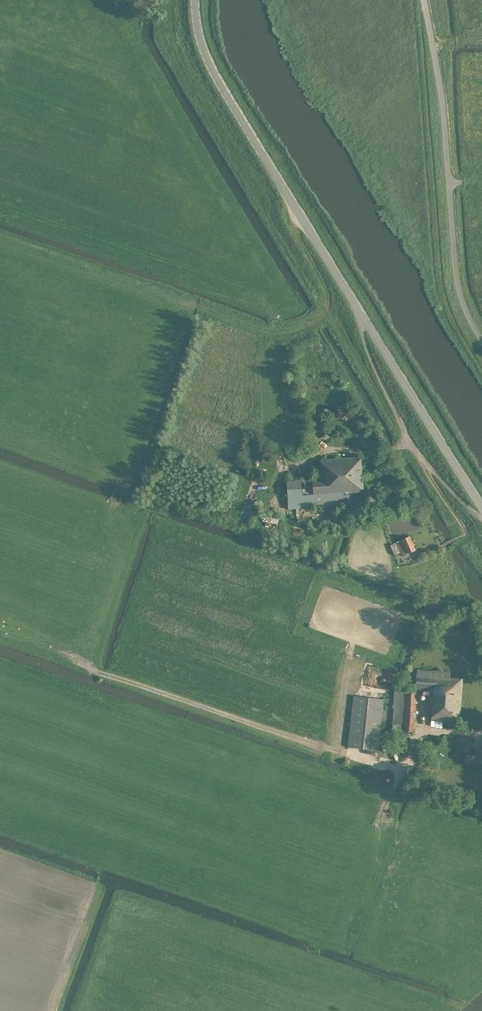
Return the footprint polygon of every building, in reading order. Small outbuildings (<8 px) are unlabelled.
[(319,477),(311,478),(286,480),(288,508),(351,503),(350,491),(363,490),(360,456),(318,459),(319,477)] [(396,541),(402,554),(415,549),(409,536),(396,541)] [(461,677),(449,676),(449,671),(416,669),(416,674),(415,674),(414,689),(428,690),(427,715),(431,716),(431,718),(458,720),(461,677)] [(391,729),(413,730),(415,691),(406,691),(406,690),(394,690),(391,729)] [(347,746),(377,749),(383,698),(353,695),(347,746)] [(418,758),(427,760),(429,749),(421,747),(418,758)] [(466,763),(481,762),(481,752),(465,753),(466,763)]
